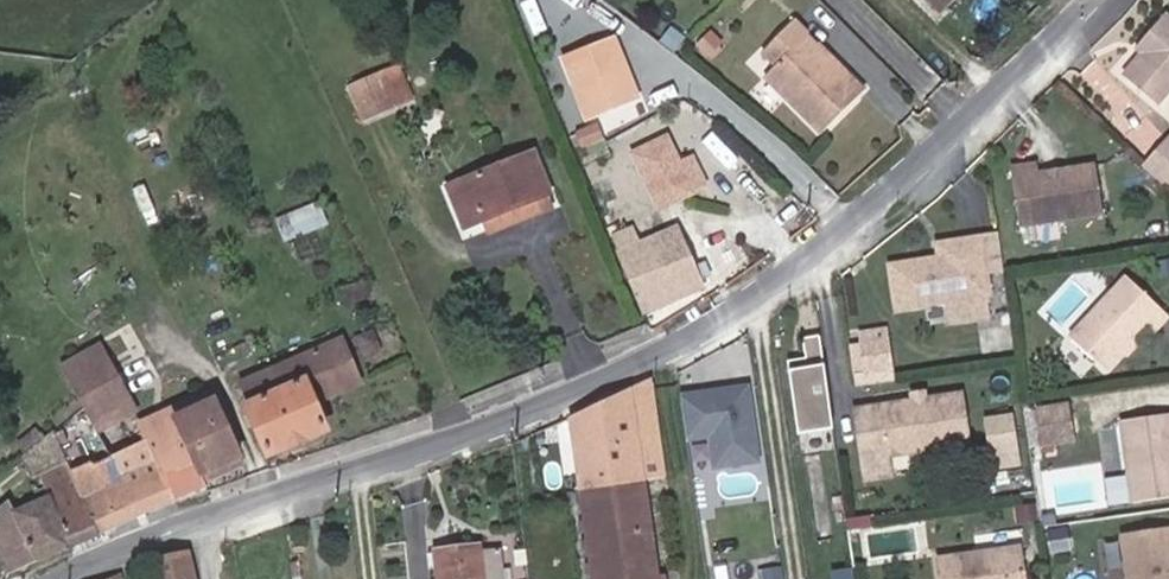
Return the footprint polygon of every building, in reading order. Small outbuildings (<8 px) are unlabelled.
[(944,11),(932,0),(921,0),(939,18),(944,11)] [(944,11),(956,0),(932,0),(944,11)] [(788,20),(757,51),(772,66),(762,77),(818,132),(851,98),(819,66),(826,59),(788,20)] [(1134,53),(1142,61),(1122,82),(1158,113),(1168,100),(1168,25),(1165,21),(1134,53)] [(612,37),(559,58),(585,116),(638,95),(612,37)] [(772,66),(757,51),(747,61),(762,77),(772,66)] [(858,91),(826,59),(819,66),(851,98),(858,91)] [(413,102),(397,65),(382,72),(398,109),(413,102)] [(398,109),(382,72),(349,86),(365,123),(398,109)] [(598,125),(579,132),(585,145),(604,138),(598,125)] [(585,145),(579,132),(572,135),(578,148),(585,145)] [(1168,191),(1168,190),(1168,142),(1144,170),(1168,191)] [(532,154),(448,187),(464,228),(550,195),(532,154)] [(659,174),(649,155),(629,165),(640,184),(659,174)] [(1041,165),(1015,170),(1025,232),(1111,219),(1103,167),(1070,172),(1066,177),(1059,179),(1054,174),(1043,176),(1041,165)] [(684,195),(671,171),(645,184),(658,208),(684,195)] [(617,251),(642,313),(700,289),(675,227),(653,236),(617,251)] [(638,242),(633,229),(611,237),(617,251),(638,242)] [(942,248),(944,262),(890,269),(895,314),(992,302),(985,243),(942,248)] [(1111,381),(1129,362),(1140,350),(1155,334),(1161,340),(1168,332),(1168,315),(1133,280),(1073,344),(1111,381)] [(857,380),(894,376),(888,325),(851,329),(857,380)] [(822,364),(818,335),(800,338),(803,357),(805,367),(822,364)] [(339,338),(239,382),(246,401),(242,402),(265,458),(328,433),(317,404),(359,386),(339,338)] [(59,368),(72,393),(112,372),(98,347),(59,368)] [(1140,350),(1129,362),(1133,366),(1144,353),(1140,350)] [(805,367),(803,357),(785,359),(796,430),(831,424),(822,364),(805,367)] [(112,372),(72,393),(82,410),(94,433),(133,411),(112,372)] [(568,430),(577,488),(641,480),(662,477),(649,383),(627,393),(629,404),(568,430)] [(758,459),(748,385),(680,394),(687,438),(710,435),(715,466),(758,459)] [(627,393),(566,421),(568,430),(629,404),(627,393)] [(915,397),(917,406),(934,403),(933,394),(915,397)] [(917,406),(881,412),(888,461),(974,447),(968,398),(934,403),(917,406)] [(213,405),(187,416),(196,438),(222,427),(213,405)] [(1075,408),(1045,413),(1051,446),(1081,442),(1075,408)] [(1116,422),(1129,504),(1168,497),(1168,414),(1116,422)] [(148,441),(174,504),(208,490),(200,470),(235,455),(222,427),(196,438),(187,416),(178,420),(181,427),(148,441)] [(831,424),(796,430),(797,433),(832,427),(831,424)] [(19,445),(31,472),(62,458),(50,431),(19,445)] [(1022,440),(1003,442),(1006,463),(1025,462),(1022,440)] [(174,504),(148,441),(91,465),(89,461),(69,470),(99,536),(174,504)] [(66,462),(36,477),(44,495),(12,511),(7,501),(0,507),(0,562),(8,575),(99,536),(69,470),(66,462)] [(577,488),(590,578),(665,578),(664,571),(655,573),(641,480),(577,488)] [(871,554),(925,555),(925,525),(871,524),(871,554)] [(1116,537),(1123,578),(1168,578),(1168,528),(1116,537)] [(433,551),(437,578),(502,578),(498,548),(477,551),(476,545),(433,551)] [(1015,548),(932,560),(934,578),(1020,578),(1015,548)] [(186,554),(151,563),(154,578),(193,578),(186,554)]
